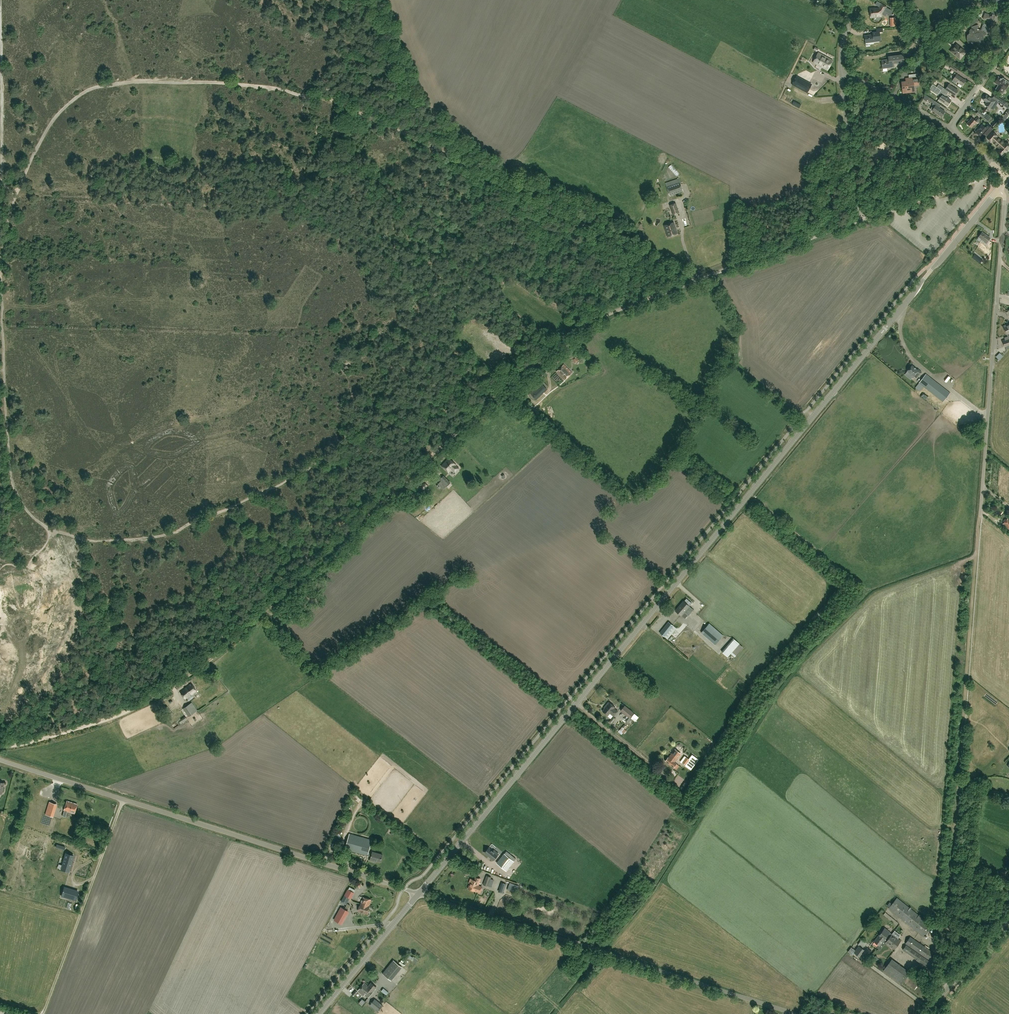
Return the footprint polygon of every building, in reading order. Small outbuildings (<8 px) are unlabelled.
[(886,7),(886,6),(881,3),(879,8),(875,8),(870,8),(871,17),(881,16),(883,12),(890,15),(893,11),(886,7)] [(983,19),(989,21),(996,24),(1000,13),(999,13),(1000,9),(996,8),(993,8),(991,15),(985,13),(983,19)] [(985,32),(982,30),(981,29),(978,29),(978,25),(976,25),(972,26),(972,28),(970,31),(968,35),(970,35),(970,43),(974,40),(975,42),(977,42),(979,42),(981,42),(982,41),(983,39),(983,38),(983,36),(987,34),(986,33),(985,32)] [(873,34),(864,35),(865,43),(874,42),(874,40),(880,40),(880,41),(881,41),(881,40),(880,32),(883,32),(882,28),(876,29),(876,32),(872,32),(873,34)] [(948,39),(946,41),(951,45),(953,42),(957,37),(952,33),(948,39)] [(920,48),(927,43),(924,39),(923,39),(917,44),(920,48)] [(960,59),(966,52),(956,44),(951,51),(960,59)] [(828,70),(834,61),(819,53),(814,63),(828,70)] [(893,63),(904,61),(903,54),(888,56),(889,59),(882,60),(883,68),(894,67),(893,63)] [(953,77),(954,77),(953,79),(952,81),(956,84),(957,82),(962,85),(965,80),(956,74),(954,73),(952,75),(954,76),(953,77)] [(936,79),(940,81),(941,82),(944,77),(939,74),(936,79)] [(807,92),(812,84),(797,76),(792,84),(807,92)] [(905,82),(902,82),(903,92),(910,92),(910,89),(914,89),(914,85),(919,84),(918,76),(909,77),(910,81),(905,82)] [(994,82),(998,85),(996,89),(1001,93),(1004,89),(1005,90),(1008,85),(1008,82),(1008,81),(1003,78),(1002,79),(998,76),(994,82)] [(939,84),(937,87),(941,90),(947,94),(949,91),(949,92),(954,95),(958,90),(949,84),(945,89),(943,87),(939,84)] [(937,87),(933,92),(937,95),(940,97),(938,99),(947,105),(951,100),(946,97),(945,96),(947,94),(941,90),(937,87)] [(986,102),(985,104),(990,108),(996,100),(992,97),(992,98),(986,94),(983,99),(986,102)] [(945,111),(939,107),(941,105),(935,101),(929,97),(927,100),(933,104),(933,105),(934,106),(932,110),(941,116),(945,111)] [(1003,105),(1008,109),(1008,108),(1008,104),(1006,102),(999,97),(997,101),(1003,105)] [(971,127),(979,118),(978,117),(975,120),(972,117),(967,123),(971,127)] [(982,125),(976,132),(981,137),(984,134),(985,132),(988,134),(993,129),(989,125),(986,128),(985,127),(982,125)] [(968,137),(971,129),(965,127),(962,134),(968,137)] [(1007,146),(997,136),(992,131),(987,137),(992,142),(992,141),(1000,148),(997,151),(1002,155),(1007,150),(1008,150),(1008,149),(1008,146),(1008,145),(1007,146)] [(679,178),(665,183),(670,196),(683,191),(679,178)] [(670,205),(674,215),(679,213),(676,203),(670,205)] [(669,236),(678,233),(675,222),(665,225),(669,236)] [(986,243),(990,238),(982,232),(978,237),(981,239),(981,240),(986,243)] [(982,245),(980,248),(986,253),(989,250),(982,245)] [(996,355),(1000,360),(1004,356),(1001,352),(996,355)] [(969,367),(973,362),(965,355),(961,361),(969,367)] [(556,371),(564,380),(572,373),(564,364),(556,371)] [(907,371),(904,375),(910,380),(913,376),(916,373),(919,375),(921,371),(918,369),(917,370),(911,365),(909,367),(908,366),(906,369),(907,370),(907,371)] [(919,382),(943,401),(949,393),(925,374),(919,382)] [(529,392),(530,393),(528,395),(534,400),(535,399),(536,400),(547,389),(546,388),(548,386),(544,382),(543,381),(541,382),(529,392)] [(458,469),(459,468),(456,465),(456,464),(449,458),(441,466),(444,468),(446,470),(449,473),(450,471),(452,468),(453,470),(455,472),(456,471),(458,469)] [(447,486),(450,483),(443,476),(440,479),(441,480),(438,484),(444,489),(447,486)] [(683,601),(675,610),(681,616),(684,612),(688,615),(689,616),(694,610),(689,606),(683,601)] [(664,637),(664,636),(668,639),(676,629),(675,628),(676,627),(673,625),(668,621),(659,633),(664,637)] [(701,632),(715,644),(723,635),(709,623),(701,632)] [(739,643),(734,639),(733,638),(725,647),(731,653),(739,643)] [(192,695),(197,691),(191,684),(180,692),(185,699),(191,694),(192,695)] [(609,713),(613,716),(614,717),(618,711),(614,708),(615,707),(609,702),(604,708),(605,709),(603,711),(607,715),(609,713)] [(189,717),(197,710),(191,703),(183,709),(189,717)] [(633,719),(634,721),(638,716),(634,713),(631,717),(630,716),(633,713),(625,705),(620,710),(628,717),(626,720),(630,723),(632,720),(633,719)] [(627,730),(625,728),(628,726),(627,724),(619,730),(621,734),(627,730)] [(674,767),(677,763),(674,762),(681,753),(675,749),(668,757),(665,761),(674,767)] [(694,763),(689,760),(690,760),(686,757),(682,762),(686,765),(686,764),(690,767),(694,763)] [(64,810),(62,816),(66,817),(67,811),(74,813),(77,804),(67,801),(64,810)] [(48,807),(45,814),(52,816),(54,809),(56,804),(49,802),(48,807)] [(374,859),(381,861),(382,854),(372,852),(372,853),(368,852),(372,840),(349,834),(345,849),(367,855),(371,856),(370,860),(374,861),(374,859)] [(493,851),(489,848),(485,852),(494,860),(498,854),(494,850),(493,851)] [(64,865),(62,869),(66,870),(66,871),(66,870),(68,871),(69,871),(71,862),(72,862),(71,862),(72,860),(73,855),(73,856),(70,855),(71,855),(70,855),(69,854),(66,854),(66,853),(63,865),(64,865)] [(504,854),(497,863),(506,871),(514,861),(504,854)] [(483,884),(488,886),(491,877),(486,875),(483,884)] [(468,888),(471,890),(480,893),(483,886),(478,885),(480,882),(479,881),(480,878),(476,877),(474,880),(470,878),(469,883),(470,883),(468,888)] [(354,892),(348,889),(345,895),(350,898),(354,892)] [(50,892),(47,903),(52,904),(55,894),(50,892)] [(371,899),(363,897),(361,904),(360,904),(358,911),(367,914),(369,906),(371,899)] [(924,937),(932,926),(897,898),(889,908),(924,937)] [(341,924),(346,915),(348,911),(341,907),(334,920),(341,924)] [(885,943),(892,934),(889,932),(890,932),(885,928),(882,931),(880,932),(880,934),(879,934),(874,941),(878,945),(877,947),(880,950),(885,943)] [(892,934),(885,943),(894,949),(901,940),(897,938),(900,934),(895,930),(892,934)] [(905,943),(928,959),(933,952),(910,936),(905,943)] [(903,949),(917,959),(916,960),(932,971),(939,961),(932,956),(929,960),(906,945),(903,949)] [(854,952),(859,956),(864,950),(859,946),(854,952)] [(394,979),(399,971),(403,973),(406,970),(402,968),(403,966),(393,959),(384,973),(394,979)] [(901,984),(910,972),(891,959),(883,970),(901,984)] [(373,991),(376,987),(371,983),(368,986),(364,983),(358,990),(364,995),(368,998),(373,992),(373,991)] [(370,1005),(377,1011),(383,1005),(375,999),(370,1005)] [(413,1013),(417,1011),(409,1004),(406,1008),(413,1013)]
